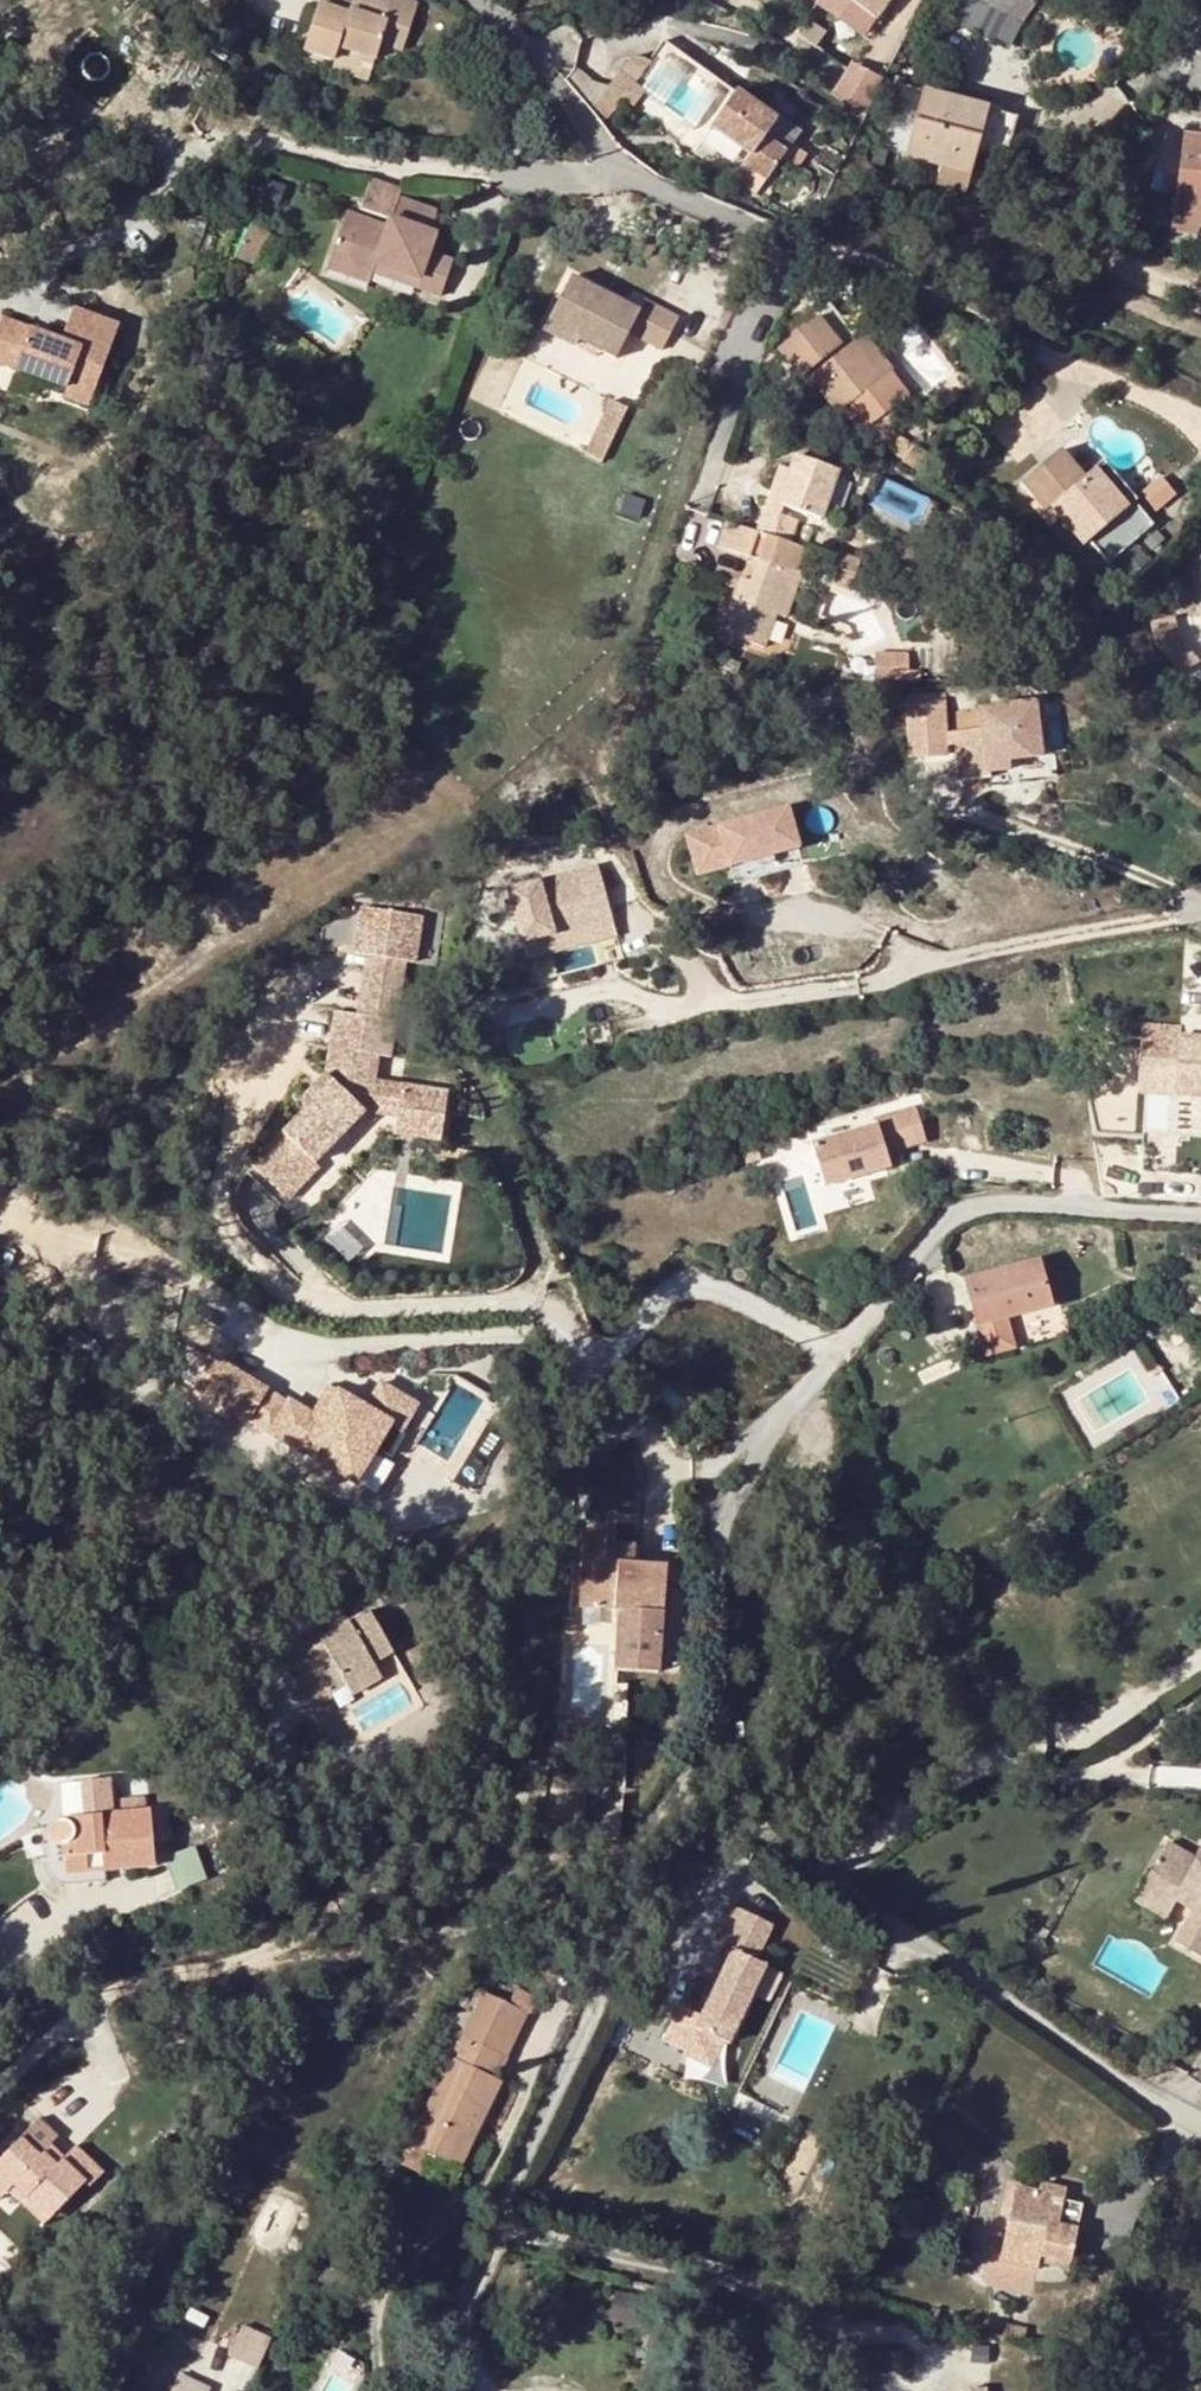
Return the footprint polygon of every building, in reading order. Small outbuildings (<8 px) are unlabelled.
[(305,43),(302,54),(332,62),(335,53),(336,49),(375,60),(378,47),(381,36),(404,42),(414,6),(396,0),(351,0),(349,8),(346,18),(315,9),(305,43)] [(349,8),(319,0),(318,0),(315,9),(346,18),(349,8)] [(874,19),(888,0),(847,0),(874,19)] [(1007,18),(1017,0),(971,0),(1007,18)] [(1007,18),(1020,25),(1033,3),(1028,0),(1017,0),(1007,18)] [(378,47),(401,54),(404,42),(381,36),(378,47)] [(835,91),(866,108),(883,75),(852,59),(835,91)] [(647,62),(629,60),(616,75),(630,85),(647,62)] [(939,166),(935,182),(963,191),(984,109),(893,84),(875,148),(939,166)] [(763,140),(774,124),(733,94),(710,128),(748,155),(742,163),(766,180),(784,155),(763,140)] [(1170,226),(1200,229),(1200,136),(1181,133),(1170,226)] [(687,149),(676,141),(667,151),(679,160),(687,149)] [(358,212),(390,221),(396,200),(399,190),(369,181),(358,212)] [(259,182),(253,197),(276,205),(282,190),(259,182)] [(434,213),(396,200),(390,221),(387,228),(346,214),(328,260),(369,274),(373,265),(420,281),(417,291),(440,299),(451,263),(429,256),(435,237),(427,235),(434,213)] [(263,245),(246,237),(240,251),(256,259),(263,245)] [(256,259),(240,251),(229,273),(245,283),(256,259)] [(325,272),(366,285),(369,274),(328,260),(325,272)] [(373,265),(369,274),(417,291),(420,281),(373,265)] [(579,334),(576,340),(615,360),(623,344),(657,362),(679,320),(644,302),(638,314),(571,279),(550,319),(579,334)] [(0,324),(0,362),(69,386),(67,393),(92,401),(120,322),(74,305),(62,339),(2,318),(0,324)] [(579,334),(550,319),(542,334),(572,348),(576,340),(579,334)] [(799,379),(805,374),(814,387),(836,416),(843,411),(860,433),(907,396),(890,373),(884,378),(851,339),(840,348),(817,319),(777,351),(790,370),(799,379)] [(893,371),(861,331),(851,339),(884,378),(890,373),(893,371)] [(785,374),(802,396),(814,387),(805,374),(799,379),(790,370),(785,374)] [(886,430),(916,407),(907,396),(860,433),(855,437),(903,463),(912,445),(886,430)] [(607,410),(578,462),(594,471),(624,419),(607,410)] [(912,445),(903,463),(923,474),(933,456),(912,445)] [(1021,484),(1037,503),(1044,512),(1049,508),(1059,520),(1082,547),(1089,541),(1109,564),(1153,527),(1134,504),(1127,510),(1094,470),(1083,480),(1059,452),(1021,484)] [(778,507),(800,514),(820,521),(836,472),(795,458),(791,472),(778,507)] [(1127,510),(1134,504),(1137,501),(1104,462),(1094,470),(1127,510)] [(778,507),(791,472),(778,467),(763,512),(797,524),(800,514),(778,507)] [(1141,495),(1157,512),(1174,496),(1158,478),(1141,495)] [(1031,509),(1048,529),(1059,520),(1049,508),(1044,512),(1037,503),(1031,509)] [(797,524),(763,512),(756,533),(789,545),(797,524)] [(744,604),(732,599),(721,633),(764,648),(775,615),(786,618),(808,550),(789,545),(756,533),(726,523),(719,548),(758,562),(751,584),(744,604)] [(859,563),(839,555),(833,571),(854,579),(859,563)] [(827,585),(849,592),(854,579),(833,571),(827,585)] [(751,584),(739,579),(732,599),(744,604),(751,584)] [(1158,655),(1138,631),(1123,644),(1144,669),(1158,655)] [(877,653),(876,681),(920,682),(921,672),(909,672),(910,655),(877,653)] [(1007,761),(1022,760),(1042,757),(1035,706),(980,711),(983,743),(955,747),(960,782),(990,778),(989,772),(1008,771),(1007,761)] [(944,710),(906,711),(908,759),(945,758),(944,710)] [(1008,771),(1023,769),(1022,760),(1007,761),(1008,771)] [(788,815),(685,843),(695,885),(799,858),(788,815)] [(619,926),(600,870),(521,896),(539,952),(619,926)] [(380,970),(417,974),(425,975),(430,928),(367,922),(362,969),(380,970)] [(417,974),(380,970),(374,1029),(411,1033),(417,974)] [(407,1067),(411,1033),(374,1029),(350,1027),(343,1097),(335,1107),(336,1123),(318,1145),(306,1146),(277,1179),(320,1215),(396,1126),(419,1128),(423,1093),(399,1090),(402,1067),(407,1067)] [(470,1097),(423,1093),(419,1128),(418,1146),(465,1151),(470,1097)] [(816,1139),(827,1181),(893,1163),(890,1149),(930,1138),(921,1104),(880,1115),(882,1122),(816,1139)] [(1196,1107),(1192,1131),(1200,1132),(1200,1108),(1196,1107)] [(1157,1157),(1200,1163),(1200,1140),(1160,1134),(1157,1157)] [(747,1145),(750,1156),(767,1152),(764,1140),(747,1145)] [(975,1327),(1004,1319),(1051,1307),(1038,1261),(962,1280),(975,1327)] [(975,1327),(983,1357),(1011,1349),(1004,1319),(975,1327)] [(307,1363),(288,1394),(376,1449),(408,1397),(418,1403),(437,1373),(406,1354),(394,1374),(349,1346),(330,1377),(307,1363)] [(577,1523),(570,1523),(568,1542),(575,1543),(577,1523)] [(579,1606),(617,1609),(613,1670),(656,1672),(664,1565),(635,1562),(636,1546),(604,1543),(605,1538),(584,1536),(579,1606)] [(390,1651),(366,1610),(324,1635),(334,1652),(313,1665),(303,1647),(285,1658),(306,1694),(322,1685),(324,1690),(341,1680),(345,1686),(350,1695),(380,1677),(371,1662),(390,1651)] [(334,1652),(324,1635),(303,1647),(313,1665),(334,1652)] [(324,1690),(328,1696),(345,1686),(341,1680),(324,1690)] [(747,1719),(738,1720),(739,1734),(749,1733),(747,1719)] [(583,1721),(556,1720),(554,1747),(582,1748),(583,1721)] [(148,1811),(37,1821),(41,1862),(41,1865),(42,1869),(44,1874),(46,1878),(50,1882),(54,1884),(59,1886),(104,1882),(103,1871),(153,1866),(148,1811)] [(1172,1841),(1145,1884),(1178,1902),(1180,1897),(1197,1907),(1179,1936),(1200,1949),(1200,1858),(1172,1841)] [(167,1854),(177,1887),(206,1878),(196,1845),(167,1854)] [(1178,1902),(1145,1884),(1139,1894),(1171,1914),(1178,1902)] [(702,2046),(735,2058),(765,1976),(755,1973),(768,1936),(726,1921),(713,1958),(731,1964),(702,2046)] [(461,2037),(501,2056),(522,2011),(529,1997),(510,1988),(503,2002),(482,1992),(461,2037)] [(464,2141),(471,2144),(501,2081),(491,2077),(501,2056),(461,2037),(409,2144),(431,2154),(452,2165),(464,2141)] [(23,2199),(19,2204),(34,2219),(63,2190),(69,2197),(82,2183),(87,2188),(102,2172),(74,2145),(62,2157),(55,2164),(43,2151),(38,2155),(20,2137),(0,2158),(0,2198),(6,2192),(11,2187),(23,2199)] [(452,2165),(459,2168),(471,2144),(464,2141),(452,2165)] [(431,2154),(409,2144),(399,2164),(421,2176),(431,2154)] [(43,2151),(55,2164),(62,2157),(49,2145),(43,2151)] [(1037,2191),(1014,2187),(1009,2209),(1021,2212),(1018,2226),(1006,2223),(997,2262),(1037,2271),(1040,2257),(1070,2264),(1081,2208),(1062,2204),(1065,2191),(1038,2185),(1037,2191)] [(11,2187),(6,2192),(19,2204),(23,2199),(11,2187)] [(34,2219),(41,2227),(69,2197),(63,2190),(34,2219)] [(1021,2212),(1009,2209),(1006,2223),(1018,2226),(1021,2212)] [(258,2366),(273,2335),(245,2322),(230,2352),(258,2366)] [(1027,2330),(1015,2327),(1012,2338),(1025,2341),(1027,2330)] [(901,2351),(887,2354),(891,2368),(904,2365),(901,2351)]
